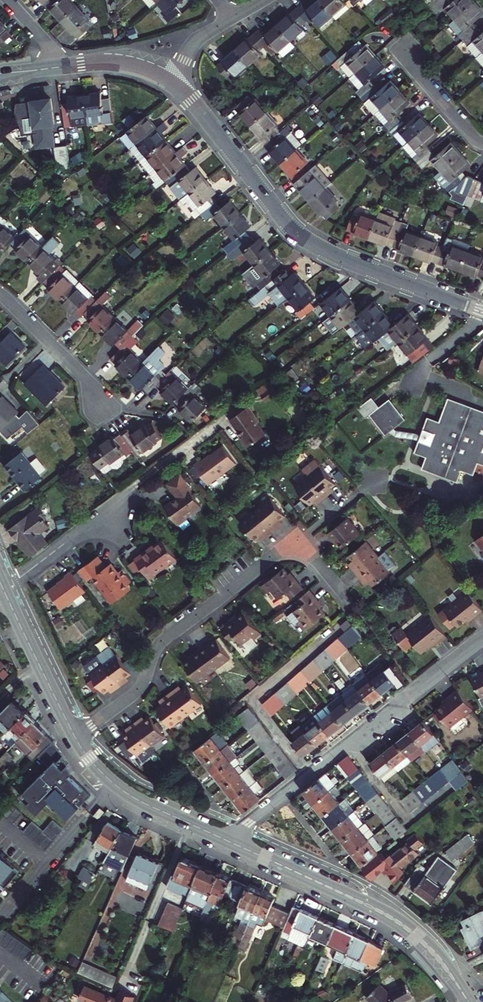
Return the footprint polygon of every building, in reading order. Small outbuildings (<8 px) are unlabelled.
[(41,4),(46,9),(47,7),(59,20),(75,6),(69,0),(46,0),(41,4)] [(156,1),(166,13),(162,16),(167,22),(179,11),(175,6),(182,0),(158,0),(156,1)] [(293,7),(305,20),(309,17),(317,25),(330,13),(318,0),(312,0),(302,9),(297,3),(293,7)] [(330,13),(344,0),(318,0),(330,13)] [(441,0),(421,0),(430,10),(441,0)] [(471,2),(469,0),(451,0),(448,3),(445,0),(441,0),(430,10),(434,15),(441,9),(451,20),(471,2)] [(446,24),(460,40),(474,28),(469,22),(480,13),(471,2),(451,20),(446,24)] [(75,6),(59,20),(71,33),(72,32),(77,37),(88,26),(84,21),(87,19),(75,6)] [(287,10),(274,22),(288,37),(301,26),(300,25),(305,20),(293,7),(288,11),(287,10)] [(255,28),(251,31),(263,45),(267,42),(274,50),(288,37),(274,22),(260,34),(255,28)] [(9,35),(4,30),(5,29),(0,23),(0,43),(9,35)] [(482,50),(482,29),(479,33),(474,28),(460,40),(475,56),(480,52),(482,50)] [(232,46),(246,62),(258,52),(257,51),(263,45),(251,31),(245,37),(244,36),(232,46)] [(333,60),(348,76),(373,54),(363,43),(351,53),(347,48),(333,60)] [(246,62),(232,46),(219,58),(220,59),(215,64),(226,77),(232,73),(232,74),(246,62)] [(383,66),(373,54),(348,76),(358,88),(354,91),(359,96),(373,84),(368,79),(383,66)] [(373,84),(359,96),(372,112),(398,90),(388,79),(384,82),(380,78),(373,84)] [(408,102),(398,90),(372,112),(387,128),(401,116),(396,111),(408,102)] [(252,123),(269,109),(257,95),(255,97),(250,92),(237,104),(242,109),(240,110),(252,123)] [(316,92),(310,98),(315,104),(322,98),(316,92)] [(102,93),(86,95),(89,125),(99,124),(114,123),(111,98),(103,99),(102,93)] [(62,104),(64,128),(89,125),(86,95),(70,97),(71,103),(62,104)] [(37,133),(39,147),(55,145),(53,125),(55,125),(52,99),(33,101),(37,133)] [(37,133),(33,101),(16,103),(16,107),(16,113),(17,118),(19,125),(20,126),(21,135),(37,133)] [(265,141),(279,130),(275,126),(280,121),(269,109),(252,123),(263,135),(261,137),(265,141)] [(405,121),(401,116),(387,128),(401,144),(426,122),(416,111),(405,121)] [(134,119),(129,112),(122,118),(127,125),(134,119)] [(124,130),(134,143),(154,127),(144,114),(124,130)] [(162,121),(154,127),(134,143),(129,146),(139,159),(144,155),(164,140),(158,132),(166,126),(162,121)] [(280,160),(296,146),(301,141),(291,129),(293,128),(288,122),(279,130),(265,141),(269,146),(280,160)] [(436,133),(426,122),(401,144),(415,161),(429,149),(424,143),(436,133)] [(366,145),(360,138),(353,144),(359,151),(366,145)] [(173,152),(164,140),(144,155),(153,168),(173,152)] [(429,149),(415,161),(419,165),(428,157),(438,169),(458,151),(448,140),(432,153),(429,149)] [(181,146),(173,152),(153,168),(147,172),(153,179),(150,182),(154,187),(166,178),(183,164),(178,158),(186,152),(181,146)] [(289,174),(295,180),(308,169),(304,163),(308,160),(296,146),(280,160),(291,172),(289,174)] [(467,163),(458,151),(438,169),(431,175),(441,186),(442,185),(450,194),(449,196),(462,202),(472,177),(465,174),(465,175),(460,169),(467,163)] [(309,199),(325,184),(330,180),(315,162),(308,169),(295,180),(298,184),(297,185),(309,199)] [(188,170),(183,164),(166,178),(181,197),(203,180),(192,167),(188,170)] [(472,177),(462,202),(469,205),(472,197),(482,201),(482,182),(472,177)] [(212,192),(203,180),(181,197),(175,202),(190,220),(198,213),(213,201),(209,196),(212,192)] [(321,211),(326,216),(339,205),(334,199),(336,197),(325,184),(309,199),(320,212),(321,211)] [(218,207),(213,201),(198,213),(204,220),(211,214),(222,227),(238,213),(227,200),(218,207)] [(455,207),(444,203),(441,212),(451,216),(455,207)] [(465,207),(460,205),(457,214),(461,216),(465,207)] [(390,246),(400,221),(395,219),(396,217),(379,211),(376,218),(368,239),(385,245),(385,244),(390,246)] [(351,232),(368,239),(376,218),(359,212),(358,215),(352,213),(346,229),(351,231),(351,232)] [(249,226),(238,213),(222,227),(232,240),(229,242),(234,248),(249,236),(244,230),(249,226)] [(412,256),(420,235),(404,229),(406,223),(400,221),(390,246),(396,248),(396,249),(412,256)] [(29,222),(24,229),(14,239),(11,242),(17,248),(15,249),(28,262),(48,241),(29,222)] [(0,224),(0,253),(11,242),(14,239),(0,224)] [(436,263),(442,246),(436,244),(437,241),(420,235),(412,256),(429,262),(430,261),(436,263)] [(459,269),(467,249),(468,244),(446,235),(442,246),(436,263),(442,265),(442,263),(459,269)] [(54,236),(48,241),(28,262),(40,274),(37,278),(42,283),(44,282),(56,269),(60,265),(48,254),(59,242),(54,236)] [(253,241),(249,236),(234,248),(239,254),(241,252),(252,264),(268,250),(258,237),(253,241)] [(482,272),(482,258),(482,256),(482,255),(467,249),(459,269),(476,276),(476,274),(481,276),(482,272)] [(279,262),(268,250),(252,264),(262,276),(259,278),(264,284),(278,273),(279,272),(274,266),(279,262)] [(63,276),(56,269),(44,282),(49,287),(47,289),(60,302),(79,283),(67,271),(63,276)] [(282,278),(278,273),(264,284),(247,298),(252,304),(267,292),(278,305),(287,297),(303,284),(292,271),(282,278)] [(92,296),(79,283),(60,302),(73,314),(74,313),(80,318),(83,314),(93,305),(88,300),(92,296)] [(313,296),(303,284),(287,297),(297,310),(294,312),(299,318),(314,306),(309,300),(313,296)] [(340,285),(319,302),(329,314),(349,297),(340,285)] [(359,309),(349,297),(329,314),(323,319),(332,331),(347,319),(359,309)] [(372,298),(359,309),(347,319),(357,331),(362,327),(382,311),(372,298)] [(96,301),(93,305),(83,314),(89,319),(87,321),(100,334),(114,319),(96,301)] [(392,323),(382,311),(362,327),(372,340),(377,336),(392,323)] [(416,324),(407,312),(392,323),(377,336),(386,347),(395,340),(416,324)] [(174,321),(167,314),(161,321),(168,328),(174,321)] [(127,331),(114,319),(100,334),(113,346),(114,344),(120,350),(133,337),(143,326),(137,320),(127,331)] [(432,344),(416,324),(395,340),(412,360),(432,344)] [(0,337),(0,360),(7,367),(26,348),(11,333),(3,341),(0,337)] [(138,342),(133,337),(120,350),(111,358),(117,364),(115,366),(128,378),(142,364),(129,351),(138,342)] [(158,348),(142,364),(128,378),(140,390),(141,388),(147,394),(157,385),(163,379),(158,374),(162,369),(163,365),(159,361),(165,354),(158,348)] [(455,355),(448,354),(447,361),(454,362),(455,355)] [(26,385),(49,408),(68,389),(45,366),(26,385)] [(169,372),(163,379),(157,385),(162,391),(161,392),(173,405),(175,403),(188,390),(169,372)] [(205,408),(188,390),(175,403),(181,409),(179,411),(191,422),(205,408)] [(419,466),(455,479),(459,467),(472,471),(476,460),(482,462),(482,449),(480,448),(482,440),(482,408),(445,394),(437,419),(424,414),(420,426),(432,431),(428,443),(416,438),(411,450),(423,455),(419,466)] [(368,413),(384,432),(388,429),(393,425),(403,417),(388,397),(375,408),(367,398),(354,409),(361,418),(368,413)] [(8,441),(24,427),(30,434),(42,424),(29,409),(19,419),(16,416),(18,414),(2,398),(0,400),(0,433),(8,441)] [(244,432),(251,441),(269,428),(261,417),(263,415),(252,400),(233,414),(246,431),(244,432)] [(126,430),(120,435),(132,450),(139,458),(164,439),(152,424),(146,428),(145,427),(132,437),(126,430)] [(394,428),(393,425),(388,429),(393,434),(410,436),(416,438),(428,443),(432,431),(420,426),(418,432),(394,428)] [(99,448),(112,465),(132,450),(120,435),(114,439),(113,438),(99,448)] [(195,464),(208,483),(237,462),(225,445),(203,460),(202,459),(195,464)] [(7,464),(25,489),(42,477),(24,452),(7,464)] [(307,474),(325,496),(331,492),(328,488),(332,485),(335,482),(329,475),(338,467),(329,456),(307,474)] [(165,506),(178,524),(187,517),(186,516),(201,505),(190,490),(192,489),(181,474),(167,484),(177,497),(165,506)] [(307,474),(294,485),(309,504),(312,501),(316,498),(319,501),(325,496),(307,474)] [(253,507),(272,530),(282,521),(279,518),(284,513),(269,495),(253,507)] [(253,507),(238,519),(254,538),(259,534),(262,538),(272,530),(253,507)] [(16,541),(29,556),(44,544),(38,537),(48,529),(41,521),(44,519),(37,510),(25,519),(24,517),(8,529),(10,531),(8,533),(15,542),(16,541)] [(355,526),(344,511),(323,527),(331,537),(333,536),(337,541),(355,526)] [(135,558),(149,577),(176,557),(162,539),(142,554),(141,553),(135,558)] [(358,573),(380,555),(368,540),(348,555),(353,560),(349,563),(358,573)] [(392,570),(380,555),(358,573),(366,583),(369,580),(373,585),(392,570)] [(98,556),(80,569),(88,580),(93,576),(109,598),(115,599),(126,591),(128,586),(132,583),(122,569),(118,572),(112,565),(107,569),(98,556)] [(284,568),(261,587),(267,594),(270,592),(277,601),(286,594),(290,599),(303,588),(290,572),(288,574),(284,568)] [(68,579),(51,592),(63,610),(88,592),(73,572),(66,577),(68,579)] [(322,605),(309,589),(297,600),(301,605),(286,616),(293,625),(297,622),(303,629),(325,612),(320,606),(322,605)] [(461,618),(466,623),(482,610),(467,591),(436,615),(445,626),(450,621),(453,624),(461,618)] [(236,615),(221,628),(231,640),(236,636),(247,651),(256,644),(253,640),(261,634),(244,612),(238,617),(236,615)] [(408,636),(401,627),(392,634),(405,650),(413,643),(419,651),(429,643),(433,647),(446,637),(431,617),(408,636)] [(340,637),(349,649),(364,636),(355,624),(340,637)] [(326,649),(335,661),(349,649),(340,637),(326,649)] [(93,650),(116,681),(123,677),(120,673),(127,667),(120,657),(114,648),(113,649),(106,640),(93,649),(93,650)] [(209,642),(199,649),(214,670),(229,659),(215,640),(210,644),(209,642)] [(185,662),(199,681),(214,670),(199,649),(189,656),(191,658),(185,662)] [(313,661),(322,672),(335,661),(326,649),(313,661)] [(93,650),(80,660),(89,673),(97,683),(100,687),(108,682),(110,686),(116,681),(93,650)] [(126,653),(120,657),(127,667),(133,663),(126,653)] [(300,671),(309,683),(322,672),(313,661),(300,671)] [(367,673),(382,693),(396,682),(400,688),(406,683),(392,664),(387,668),(382,662),(367,673)] [(482,673),(480,670),(470,675),(482,697),(480,698),(482,705),(482,672),(482,673)] [(287,683),(296,694),(309,683),(300,671),(287,683)] [(97,683),(89,673),(84,677),(91,687),(97,683)] [(353,684),(368,703),(382,693),(367,673),(353,684)] [(274,694),(283,705),(296,694),(287,683),(274,694)] [(339,695),(354,714),(368,703),(353,684),(339,695)] [(169,693),(187,716),(202,705),(188,685),(183,689),(180,685),(169,693)] [(475,708),(460,688),(444,701),(446,703),(437,710),(451,727),(475,708)] [(156,708),(171,728),(187,716),(169,693),(159,700),(162,704),(156,708)] [(261,705),(270,716),(283,705),(274,694),(261,705)] [(328,707),(341,724),(354,714),(339,695),(327,705),(328,707)] [(7,731),(25,711),(12,698),(0,710),(0,724),(7,731)] [(236,717),(245,729),(257,720),(248,707),(236,717)] [(314,717),(328,735),(341,724),(328,707),(314,717)] [(18,741),(35,723),(29,717),(30,716),(25,711),(7,731),(1,737),(3,740),(6,737),(10,740),(13,736),(18,741)] [(135,723),(151,746),(165,736),(151,717),(143,722),(141,719),(135,723)] [(301,728),(315,745),(328,735),(314,717),(301,728)] [(245,729),(255,742),(267,732),(257,720),(245,729)] [(410,731),(424,749),(438,739),(423,720),(410,731)] [(35,723),(18,741),(15,743),(33,760),(37,756),(52,740),(52,738),(35,723)] [(136,754),(138,756),(141,753),(151,746),(135,723),(129,728),(131,731),(124,737),(126,741),(136,754)] [(291,742),(301,755),(315,745),(301,728),(299,725),(291,731),(297,738),(291,742)] [(397,740),(412,759),(424,749),(410,731),(397,740)] [(267,732),(255,742),(264,755),(276,745),(267,732)] [(193,751),(202,762),(225,744),(216,733),(193,751)] [(56,748),(52,740),(37,756),(43,770),(22,792),(30,799),(26,803),(36,813),(46,802),(49,800),(56,806),(67,817),(89,794),(68,774),(71,771),(56,748)] [(384,751),(398,770),(412,759),(397,740),(384,751)] [(136,754),(126,741),(119,746),(129,759),(136,754)] [(225,744),(202,762),(212,775),(235,757),(225,744)] [(276,745),(264,755),(273,766),(285,757),(276,745)] [(156,752),(151,746),(141,753),(146,759),(156,752)] [(384,780),(398,770),(384,751),(370,762),(384,780)] [(350,753),(338,762),(348,775),(360,767),(350,753)] [(235,757),(212,775),(222,788),(238,775),(232,768),(239,762),(235,757)] [(283,779),(295,770),(285,757),(273,766),(283,779)] [(440,769),(449,781),(458,791),(470,782),(453,759),(440,769)] [(348,775),(358,789),(370,780),(360,767),(348,775)] [(428,779),(437,790),(449,781),(440,769),(428,779)] [(238,775),(222,788),(231,799),(253,782),(245,770),(238,775)] [(302,790),(312,803),(328,791),(334,787),(324,773),(302,790)] [(415,789),(424,800),(437,790),(428,779),(415,789)] [(370,780),(358,789),(367,801),(379,792),(370,780)] [(241,812),(256,800),(252,795),(259,789),(253,782),(231,799),(241,812)] [(256,800),(263,795),(259,789),(252,795),(256,800)] [(400,800),(409,812),(424,800),(415,789),(400,800)] [(312,803),(322,816),(338,804),(328,791),(312,803)] [(379,792),(367,801),(377,813),(389,804),(379,792)] [(475,814),(482,807),(470,793),(463,800),(475,814)] [(49,800),(46,802),(53,809),(56,806),(49,800)] [(322,816),(332,828),(347,816),(338,804),(322,816)] [(389,804),(377,813),(386,825),(398,816),(389,804)] [(10,805),(2,816),(13,825),(21,814),(10,805)] [(100,808),(94,816),(98,819),(105,812),(100,808)] [(332,828),(341,841),(361,825),(352,813),(347,816),(332,828)] [(398,816),(386,825),(396,839),(408,830),(398,816)] [(110,852),(116,843),(124,827),(111,820),(96,843),(110,852)] [(31,822),(23,833),(45,851),(63,829),(52,821),(43,832),(31,822)] [(341,841),(350,853),(371,837),(361,825),(341,841)] [(124,827),(116,843),(110,852),(103,863),(122,872),(132,851),(139,835),(124,827)] [(389,871),(387,873),(395,883),(403,872),(400,868),(419,853),(415,849),(422,842),(415,833),(407,840),(408,841),(390,856),(388,854),(384,857),(380,852),(377,854),(361,866),(360,867),(371,879),(381,872),(386,867),(389,871)] [(361,866),(377,854),(375,851),(381,847),(372,836),(371,837),(350,853),(361,866)] [(459,848),(451,854),(456,861),(465,855),(459,848)] [(149,887),(152,880),(162,859),(141,850),(132,871),(128,878),(149,887)] [(19,873),(14,869),(16,867),(1,854),(0,855),(0,896),(19,873)] [(184,892),(189,894),(204,865),(185,856),(176,875),(175,874),(170,887),(184,893),(184,892)] [(418,863),(403,881),(430,902),(452,874),(434,860),(430,865),(433,868),(435,866),(439,869),(432,878),(428,875),(424,872),(427,869),(418,863)] [(205,907),(221,873),(204,865),(189,894),(187,899),(205,907)] [(424,872),(428,875),(433,868),(430,865),(427,869),(424,872)] [(80,875),(92,882),(98,873),(86,866),(80,875)] [(233,878),(221,873),(205,907),(204,910),(216,916),(227,891),(233,878)] [(233,878),(227,891),(240,897),(246,884),(233,878)] [(246,884),(240,897),(243,899),(238,911),(244,914),(238,927),(234,926),(231,933),(242,937),(264,892),(246,884)] [(268,919),(277,923),(287,927),(293,914),(283,910),(273,905),(277,898),(264,892),(242,937),(240,943),(247,946),(259,921),(266,924),(268,919)] [(184,905),(170,899),(160,920),(174,927),(184,905)] [(296,908),(293,914),(287,927),(283,936),(307,947),(320,919),(296,908)] [(465,921),(468,927),(466,928),(474,948),(482,943),(482,912),(465,921)] [(328,946),(337,927),(320,919),(307,947),(306,950),(311,952),(317,940),(328,946)] [(334,959),(343,964),(357,936),(337,927),(328,946),(339,950),(334,959)] [(2,931),(0,935),(0,946),(26,961),(33,949),(2,931)] [(376,967),(385,949),(357,936),(343,964),(363,973),(367,963),(376,967)] [(322,958),(316,971),(324,975),(330,962),(322,958)] [(118,976),(83,961),(79,970),(87,974),(114,985),(118,976)] [(83,981),(77,994),(95,1001),(130,1001),(134,994),(119,988),(116,995),(83,981)] [(406,983),(390,991),(382,983),(369,996),(375,1001),(401,1001),(400,1001),(412,995),(406,983)] [(0,989),(0,1001),(16,1001),(0,989)]
